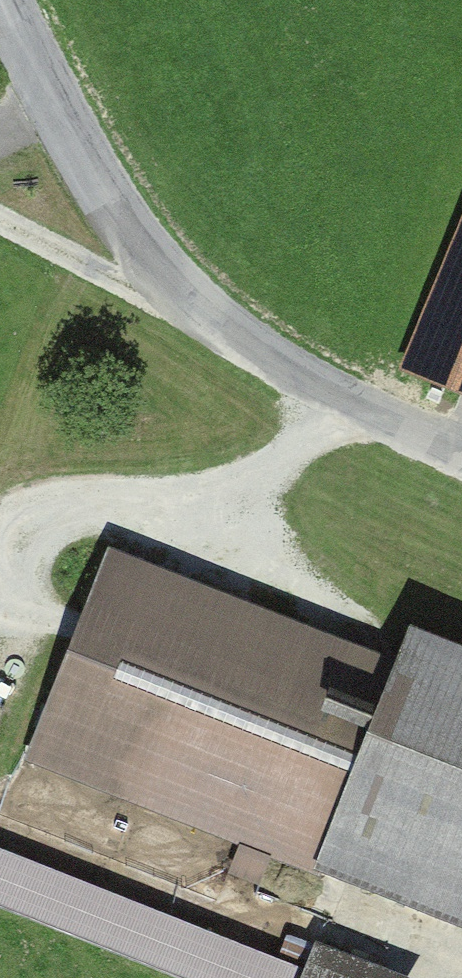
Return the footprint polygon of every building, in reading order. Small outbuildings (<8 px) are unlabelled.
[(411,371),(461,393),(461,249),(411,371)] [(419,666),(124,556),(44,767),(339,878),(419,666)] [(339,878),(461,924),(461,638),(434,627),(419,666),(339,878)] [(223,977),(267,977),(279,937),(0,857),(0,914),(223,977)] [(332,944),(317,977),(412,977),(332,944)] [(306,961),(280,952),(272,977),(300,977),(306,961)]
